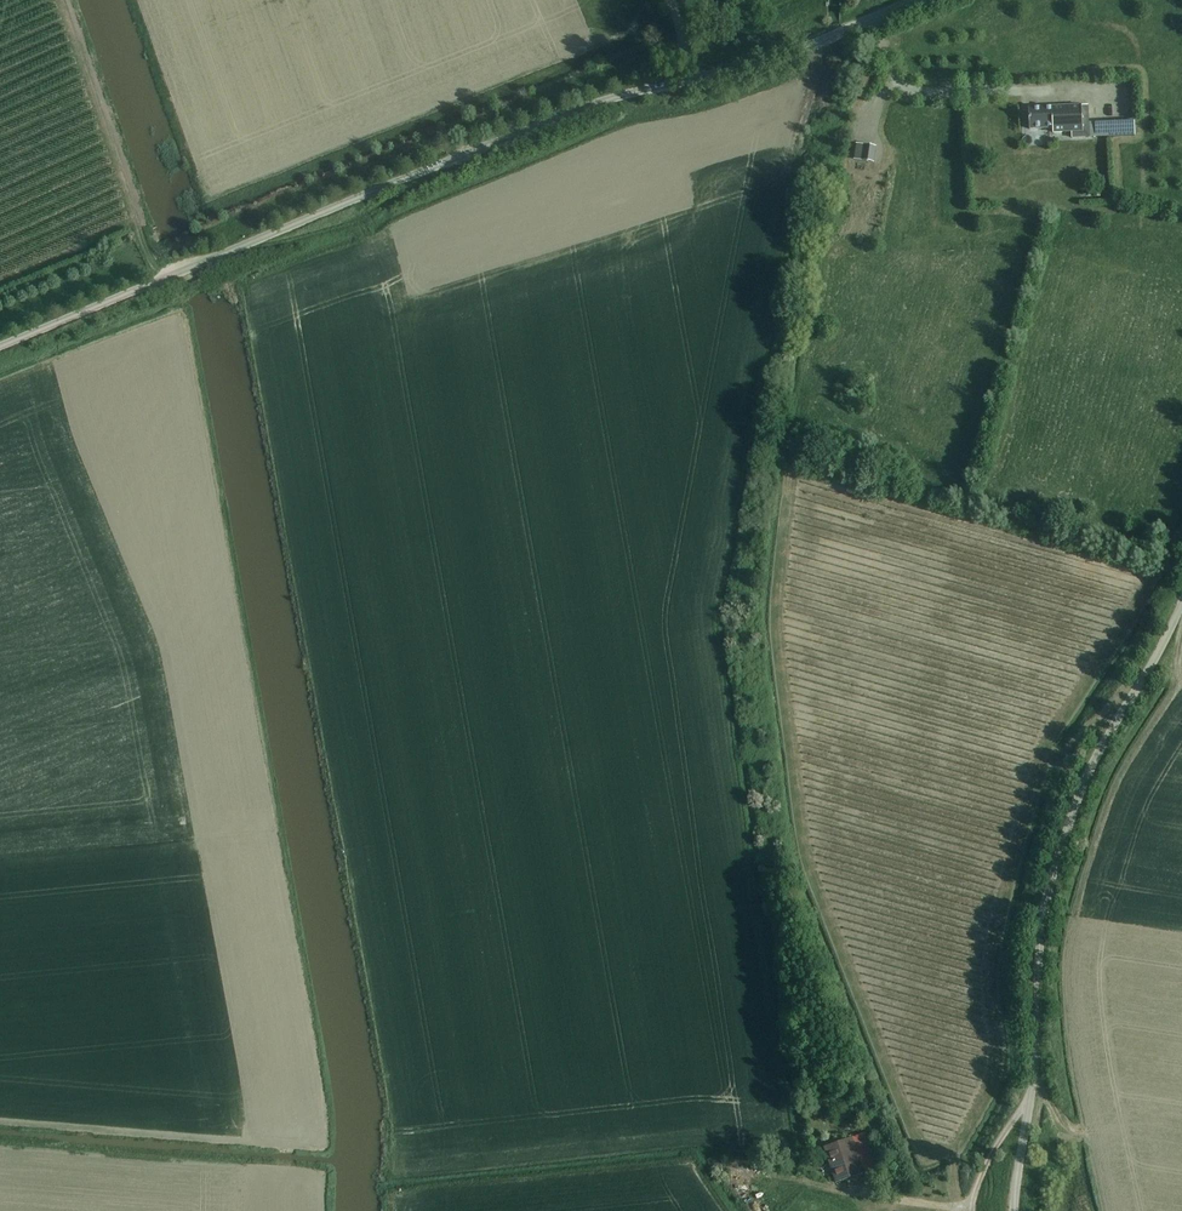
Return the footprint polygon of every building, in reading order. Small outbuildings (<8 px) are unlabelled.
[(1029,109),(1030,129),(1053,128),(1053,133),(1072,132),(1072,138),(1089,138),(1088,106),(1029,109)] [(1110,122),(1111,137),(1135,136),(1135,121),(1110,122)] [(875,147),(865,146),(863,161),(873,162),(875,147)] [(852,1139),(825,1148),(837,1183),(864,1173),(852,1139)]
